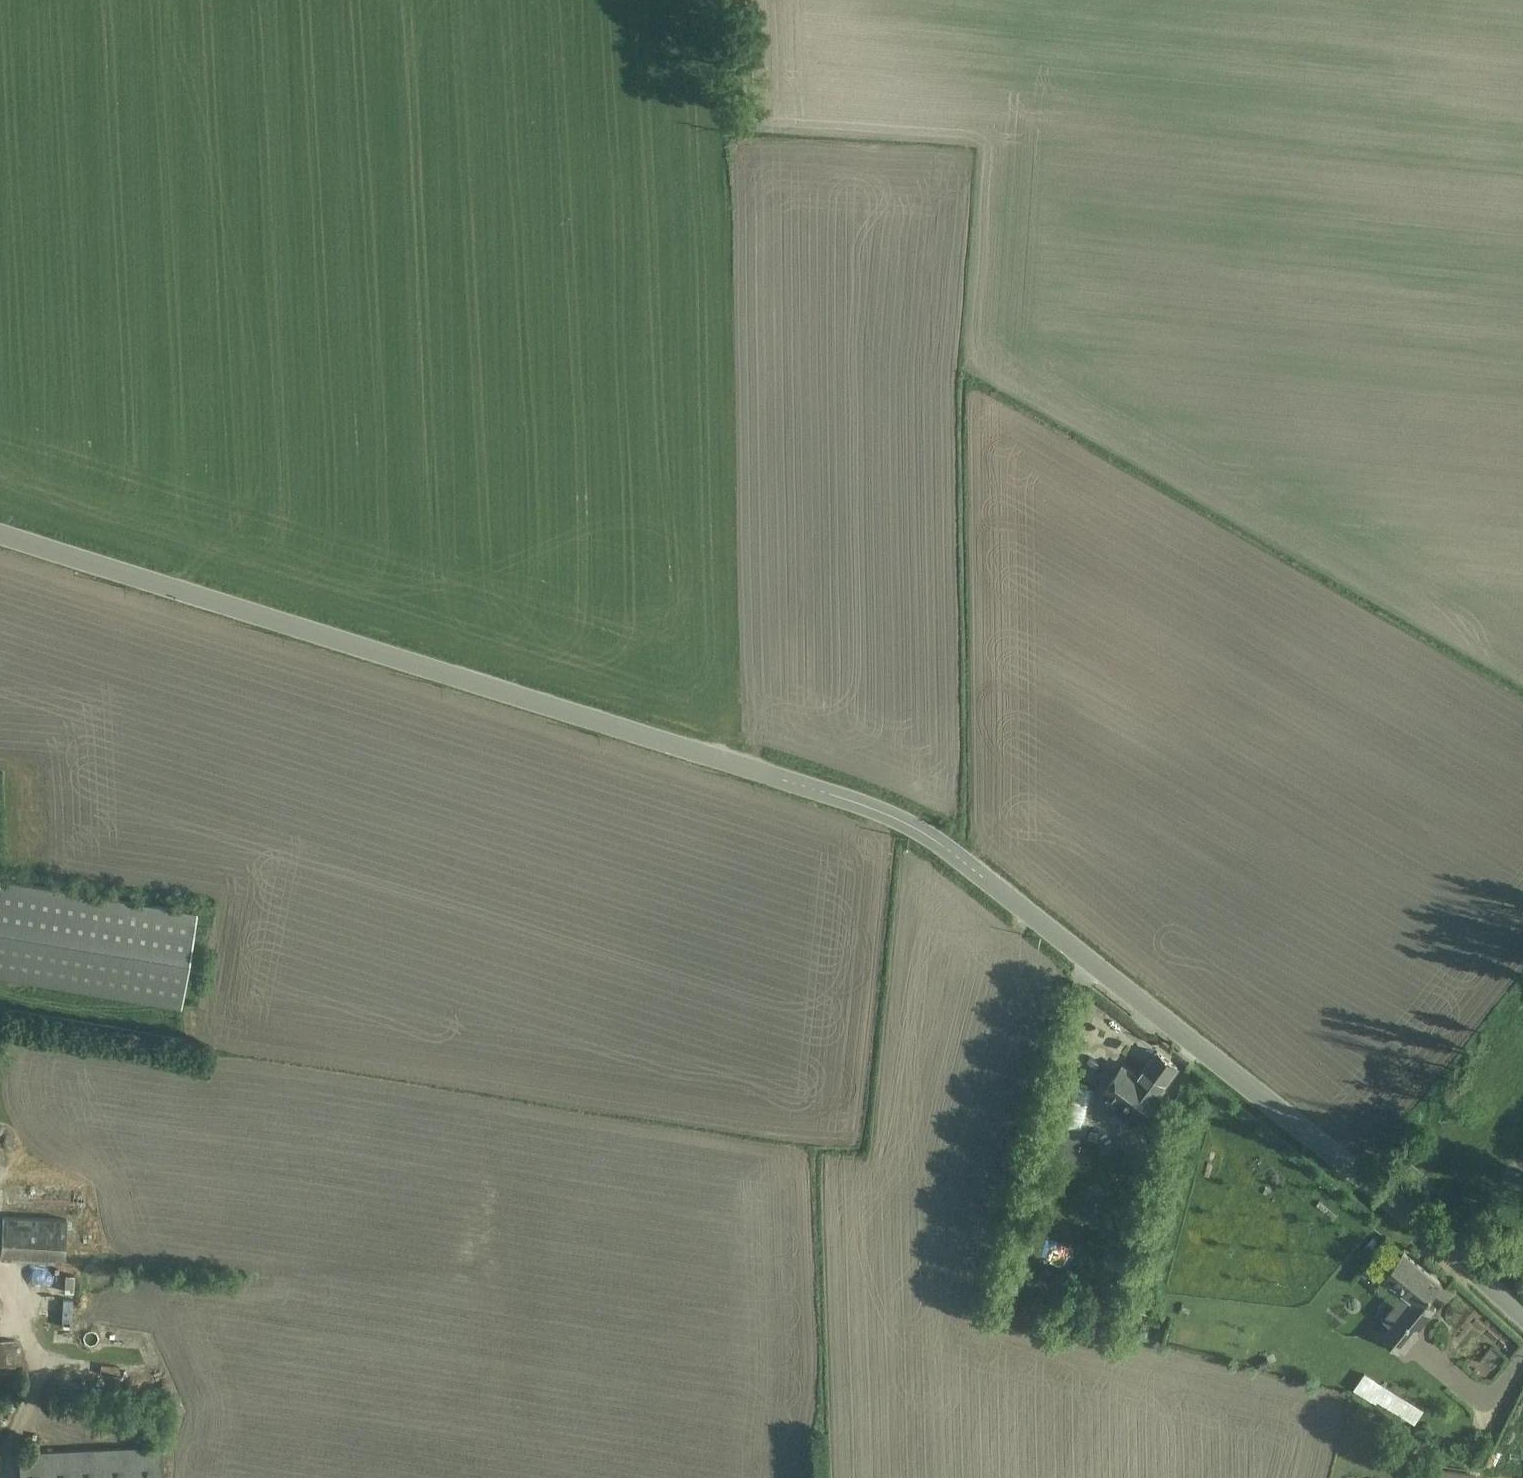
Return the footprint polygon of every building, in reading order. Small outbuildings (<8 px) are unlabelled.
[(0,877),(0,975),(180,1006),(196,910),(0,877)] [(1136,1121),(1177,1055),(1142,1034),(1101,1100),(1136,1121)] [(98,1187),(1,1184),(0,1235),(0,1257),(69,1259),(70,1232),(96,1233),(98,1187)] [(1401,1350),(1453,1288),(1408,1249),(1355,1312),(1401,1350)] [(0,1342),(0,1442),(6,1442),(6,1381),(23,1381),(23,1342),(0,1342)] [(1435,1428),(1448,1410),(1388,1370),(1376,1388),(1435,1428)] [(160,1450),(22,1456),(23,1477),(162,1477),(160,1450)] [(1484,1477),(1463,1464),(1454,1477),(1484,1477)] [(1434,1477),(1453,1477),(1440,1469),(1434,1477)]
